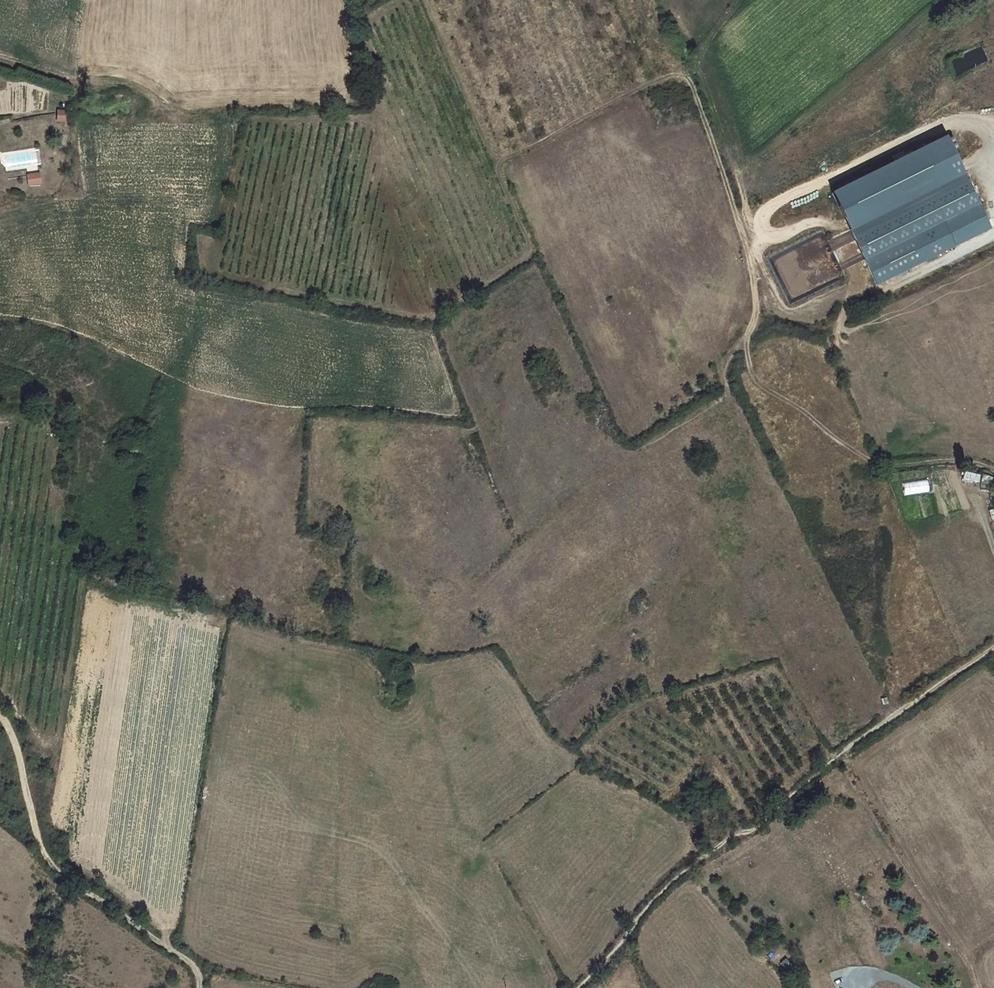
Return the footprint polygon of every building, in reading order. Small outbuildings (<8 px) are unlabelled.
[(66,112),(54,112),(54,124),(65,125),(66,112)] [(943,138),(832,193),(877,283),(988,228),(943,138)] [(37,173),(22,175),(25,187),(39,186),(37,173)] [(782,280),(791,298),(827,281),(820,267),(830,262),(818,238),(787,253),(795,271),(796,270),(797,273),(782,280)] [(903,494),(929,493),(928,480),(902,482),(903,494)]
